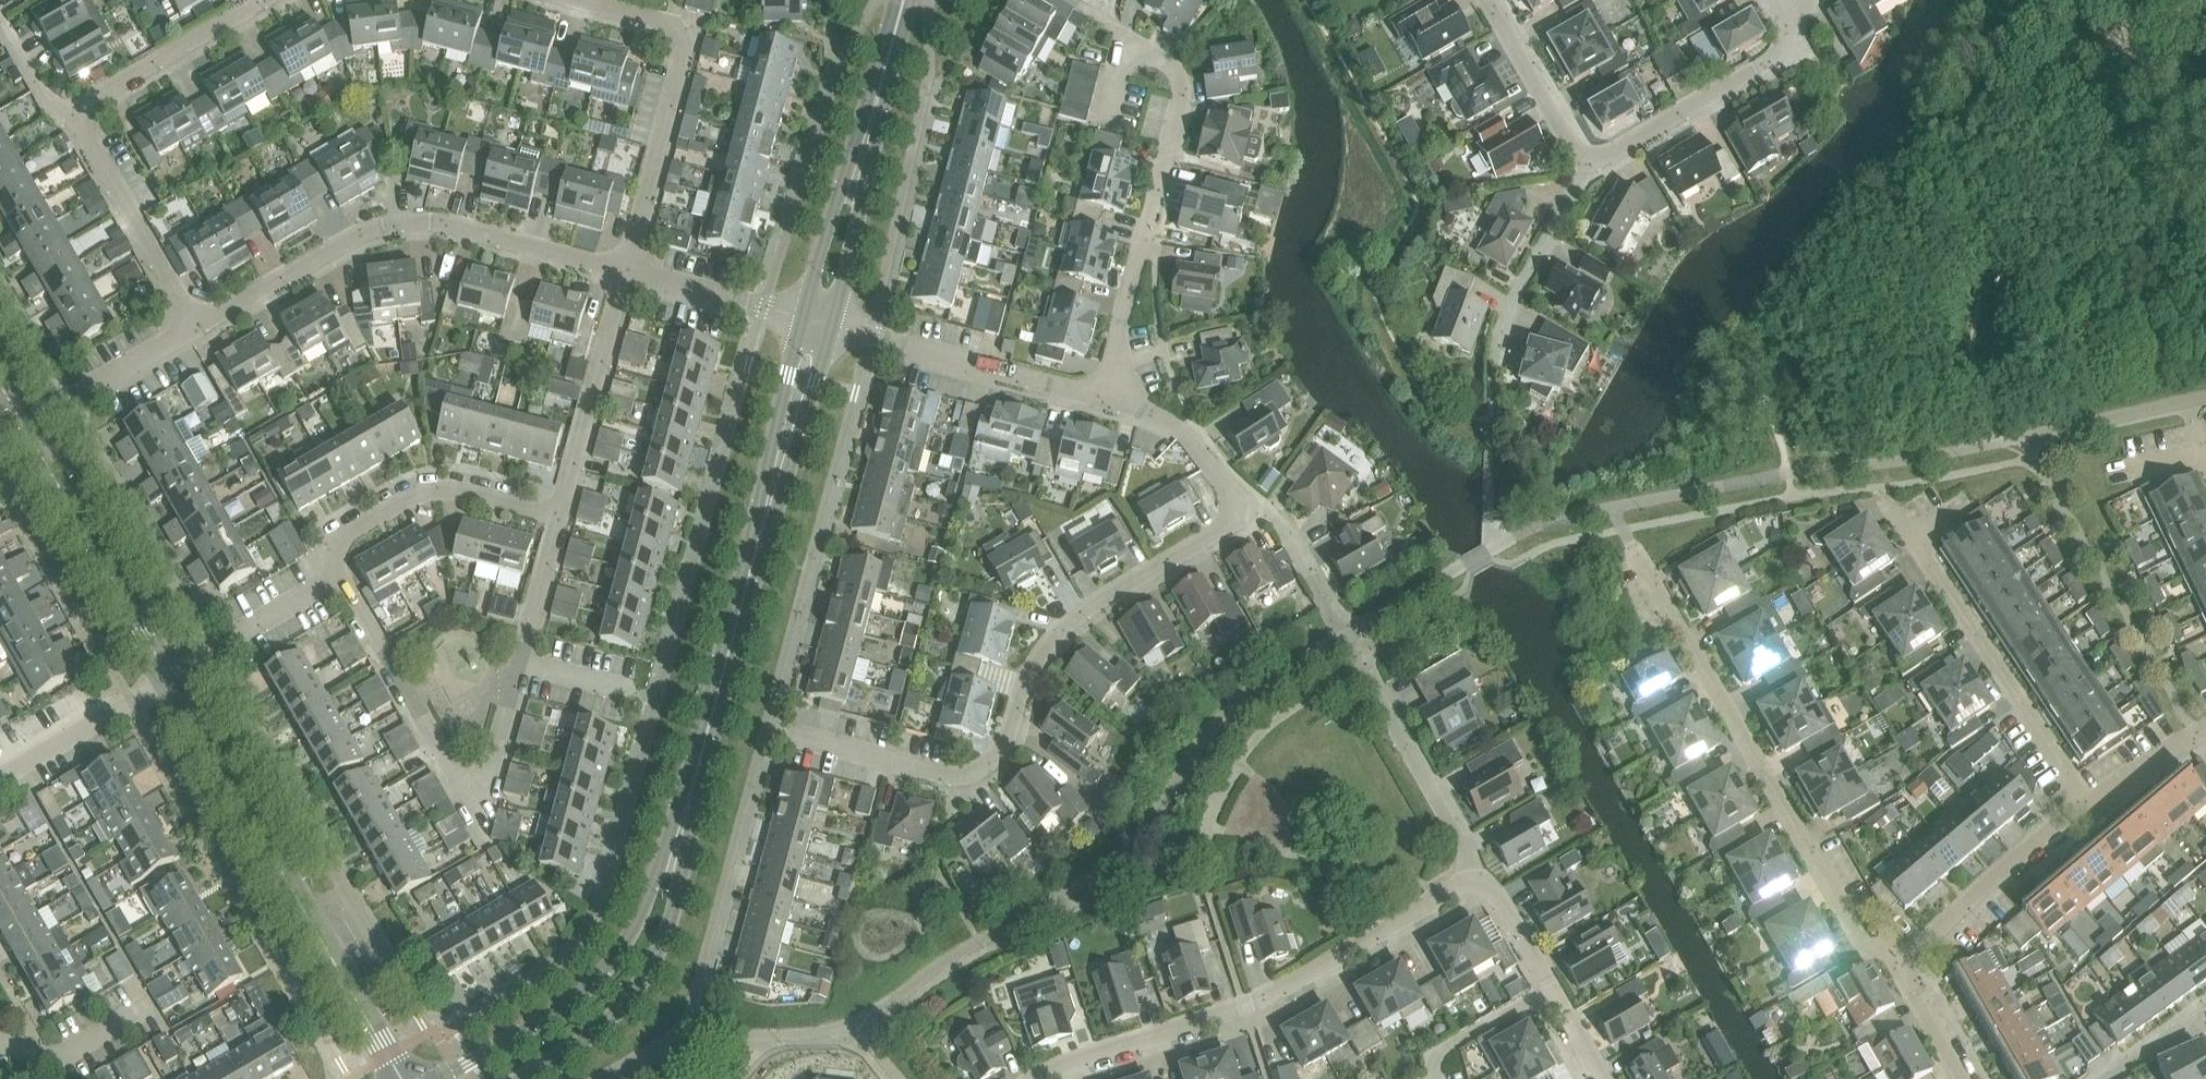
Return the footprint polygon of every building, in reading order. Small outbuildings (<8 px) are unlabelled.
[(52,46),(101,17),(91,0),(82,5),(79,0),(53,0),(32,12),(37,21),(34,23),(33,28),(36,34),(41,35),(44,34),(52,46)] [(182,16),(210,0),(173,0),(182,16)] [(335,29),(346,58),(355,57),(354,49),(378,46),(372,0),(367,0),(347,3),(350,27),(335,29)] [(392,44),(393,52),(413,49),(415,19),(400,20),(397,0),(372,0),(378,46),(392,44)] [(448,51),(460,5),(440,0),(435,0),(429,22),(415,19),(413,49),(422,52),(424,44),(448,51)] [(702,0),(688,0),(686,8),(699,12),(702,0)] [(699,12),(712,15),(716,0),(702,0),(699,12)] [(807,0),(761,0),(762,5),(762,9),(764,9),(764,22),(802,22),(802,9),(807,9),(807,0)] [(1067,23),(1074,11),(1056,0),(1046,0),(1042,7),(1029,0),(1014,0),(1006,14),(1049,39),(1056,43),(1068,23),(1067,23)] [(1145,9),(1169,22),(1163,31),(1181,41),(1203,0),(1150,0),(1145,9)] [(1390,22),(1401,40),(1402,40),(1400,36),(1406,33),(1423,61),(1439,51),(1440,52),(1452,45),(1451,44),(1470,33),(1453,4),(1438,12),(1431,0),(1427,0),(1390,22)] [(1533,12),(1555,0),(1526,0),(1533,12)] [(1547,49),(1555,64),(1609,33),(1590,0),(1566,15),(1572,26),(1549,39),(1552,46),(1547,49)] [(1563,10),(1581,0),(1557,0),(1563,10)] [(1677,1),(1689,22),(1679,28),(1686,39),(1718,20),(1712,9),(1727,0),(1678,0),(1677,1)] [(1853,4),(1832,16),(1829,11),(1827,11),(1859,67),(1860,66),(1875,39),(1874,37),(1887,30),(1870,0),(1851,0),(1853,4)] [(1887,30),(1888,29),(1875,7),(1887,0),(1870,0),(1887,30)] [(209,1),(193,10),(199,21),(215,12),(209,1)] [(484,12),(460,5),(448,51),(471,57),(469,64),(482,68),(490,38),(477,35),(484,12)] [(502,42),(490,38),(482,68),(495,72),(497,64),(521,70),(534,18),(514,13),(512,19),(509,18),(502,42)] [(1096,31),(1102,21),(1087,13),(1081,24),(1096,31)] [(1037,60),(1049,39),(1006,14),(994,36),(1037,60)] [(310,15),(289,28),(312,68),(334,56),(338,63),(346,58),(335,29),(322,36),(310,15)] [(101,17),(52,46),(59,59),(56,61),(54,66),(58,71),(63,73),(66,71),(71,80),(112,56),(103,40),(112,35),(101,17)] [(1705,31),(1722,61),(1723,60),(1722,59),(1725,58),(1727,61),(1763,40),(1750,17),(1729,29),(1723,20),(1705,31)] [(555,24),(534,18),(521,70),(534,74),(532,81),(555,88),(563,58),(550,55),(557,31),(554,30),(555,24)] [(1356,19),(1344,25),(1351,37),(1363,31),(1356,19)] [(279,61),(268,68),(283,94),(306,81),(302,74),(312,68),(289,28),(267,40),(279,61)] [(1570,77),(1574,83),(1597,69),(1604,80),(1628,66),(1609,33),(1555,64),(1564,80),(1570,77)] [(1023,75),(1037,60),(994,36),(982,56),(986,58),(980,69),(994,78),(1011,87),(1012,88),(1019,77),(1020,78),(1022,75),(1023,75)] [(594,90),(606,44),(582,38),(576,62),(563,58),(555,88),(569,91),(571,84),(594,90)] [(703,47),(714,50),(717,41),(706,38),(703,47)] [(762,38),(756,61),(794,72),(800,48),(762,38)] [(1082,43),(1080,54),(1099,58),(1102,47),(1082,43)] [(1674,43),(1663,49),(1678,76),(1689,69),(1674,43)] [(606,44),(594,90),(592,97),(628,107),(629,105),(636,78),(624,74),(630,51),(606,44)] [(1215,79),(1205,80),(1208,100),(1240,95),(1238,81),(1257,78),(1252,46),(1211,52),(1215,79)] [(714,50),(703,47),(701,56),(712,59),(714,50)] [(1359,55),(1364,65),(1378,57),(1373,48),(1359,55)] [(1663,49),(1651,56),(1667,82),(1678,76),(1663,49)] [(1466,52),(1430,73),(1438,88),(1446,83),(1456,100),(1453,101),(1451,104),(1451,108),(1457,117),(1460,118),(1463,118),(1466,117),(1468,120),(1506,97),(1490,69),(1479,75),(1474,65),(1469,68),(1462,56),(1467,53),(1466,52)] [(244,53),(223,66),(246,106),(268,94),(272,101),(283,94),(268,68),(257,74),(244,53)] [(12,59),(1,66),(5,74),(17,67),(12,59)] [(1854,60),(1844,66),(1851,79),(1862,73),(1854,60)] [(756,61),(750,84),(788,94),(794,72),(756,61)] [(1070,77),(1097,84),(1100,71),(1074,64),(1070,77)] [(226,118),(246,106),(223,66),(201,78),(213,99),(202,106),(218,132),(230,125),(226,118)] [(17,68),(8,73),(15,85),(24,79),(17,68)] [(1589,110),(1602,132),(1639,111),(1637,109),(1640,107),(1640,108),(1641,107),(1623,75),(1604,86),(1611,97),(1589,110)] [(1097,84),(1070,77),(1067,90),(1093,97),(1097,84)] [(636,78),(629,105),(636,107),(643,80),(636,78)] [(994,78),(988,89),(1007,94),(1011,87),(994,78)] [(691,93),(702,96),(705,87),(694,84),(691,93)] [(750,84),(744,107),(782,117),(788,94),(750,84)] [(1063,103),(1090,110),(1093,97),(1067,90),(1063,103)] [(185,151),(218,132),(202,106),(191,112),(179,91),(157,104),(181,144),(185,151)] [(1788,91),(1779,96),(1785,106),(1793,101),(1788,91)] [(325,92),(307,103),(314,115),(332,105),(325,92)] [(1778,156),(1767,136),(1793,121),(1776,92),(1735,116),(1741,127),(1727,135),(1748,173),(1778,156)] [(702,96),(691,93),(687,109),(685,116),(696,119),(702,96)] [(967,93),(961,116),(999,126),(1005,103),(967,93)] [(1288,96),(1270,98),(1272,112),(1290,111),(1288,96)] [(1059,116),(1086,123),(1090,110),(1063,103),(1059,116)] [(160,156),(181,144),(157,104),(136,116),(148,137),(137,144),(152,170),(164,163),(160,156)] [(744,107),(738,130),(776,140),(782,117),(744,107)] [(1242,162),(1243,159),(1255,162),(1259,159),(1263,143),(1260,139),(1249,136),(1250,133),(1248,132),(1252,113),(1229,107),(1226,120),(1211,116),(1210,122),(1208,122),(1200,151),(1202,152),(1200,158),(1238,168),(1240,162),(1242,162)] [(993,149),(999,126),(961,116),(955,139),(993,149)] [(1411,117),(1397,125),(1416,159),(1430,151),(1411,117)] [(1506,131),(1499,119),(1476,132),(1483,145),(1479,147),(1496,177),(1516,166),(1526,168),(1528,159),(1544,149),(1527,119),(1506,131)] [(444,140),(433,136),(435,129),(409,122),(401,151),(414,154),(407,178),(432,185),(444,140)] [(680,135),(691,138),(695,125),(683,122),(680,135)] [(9,139),(0,124),(0,144),(9,139)] [(1022,132),(1040,137),(1051,140),(1053,132),(1024,124),(1022,132)] [(377,127),(370,132),(376,143),(384,139),(377,127)] [(612,127),(609,137),(616,139),(627,142),(629,132),(629,131),(619,129),(612,127)] [(383,182),(371,161),(382,154),(376,143),(370,132),(367,128),(355,135),(354,132),(333,144),(362,194),(383,182)] [(738,130),(732,152),(770,163),(776,140),(738,130)] [(1089,179),(1129,190),(1135,166),(1116,162),(1123,138),(1097,131),(1090,156),(1095,157),(1089,179)] [(66,134),(53,141),(63,157),(75,149),(66,134)] [(691,138),(680,135),(677,147),(688,150),(691,138)] [(484,136),(483,142),(493,145),(495,138),(484,136)] [(1685,147),(1659,162),(1663,170),(1662,170),(1665,175),(1666,175),(1679,196),(1719,173),(1726,184),(1740,176),(1725,149),(1712,157),(1700,136),(1684,145),(1685,147)] [(1051,140),(1040,137),(1038,147),(1049,150),(1051,140)] [(444,140),(432,185),(455,192),(462,168),(475,171),(483,142),(469,138),(467,146),(444,140)] [(21,160),(9,139),(0,144),(0,171),(21,160)] [(949,162),(987,172),(993,149),(955,139),(949,162)] [(505,205),(517,159),(519,152),(493,145),(483,142),(475,171),(487,175),(481,198),(505,205)] [(302,166),(317,192),(328,186),(340,207),(362,194),(333,144),(312,157),(313,159),(302,166)] [(732,152),(726,175),(764,185),(770,163),(732,152)] [(548,191),(556,162),(542,158),(540,166),(517,159),(505,205),(529,212),(535,188),(548,191)] [(74,159),(62,165),(67,174),(79,168),(74,159)] [(1439,159),(1428,165),(1434,176),(1445,171),(1439,159)] [(32,180),(21,160),(0,171),(0,199),(32,180)] [(1028,183),(1039,186),(1045,163),(1034,160),(1028,183)] [(556,162),(548,191),(560,195),(554,218),(578,225),(590,179),(567,173),(569,165),(556,162)] [(943,185),(981,195),(987,172),(949,162),(943,185)] [(317,192),(302,166),(269,185),(296,232),(318,220),(306,199),(317,192)] [(667,184),(678,187),(680,178),(669,175),(667,184)] [(720,198),(758,208),(764,185),(726,175),(720,198)] [(602,231),(607,212),(608,207),(621,211),(629,182),(606,176),(604,183),(590,179),(578,225),(602,231)] [(1596,241),(1615,252),(1638,211),(1651,219),(1668,209),(1651,178),(1632,189),(1631,191),(1619,184),(1606,206),(1605,205),(1593,224),(1603,230),(1596,241)] [(1129,190),(1089,179),(1083,201),(1078,200),(1074,214),(1101,221),(1104,208),(1123,213),(1129,190)] [(0,199),(0,211),(1,210),(8,222),(44,200),(32,180),(0,199)] [(93,181),(77,191),(85,205),(101,195),(93,181)] [(1179,228),(1217,238),(1219,232),(1235,236),(1239,222),(1241,223),(1242,217),(1241,217),(1247,192),(1205,181),(1200,201),(1187,197),(1179,228)] [(678,187),(667,184),(664,193),(676,196),(678,187)] [(296,232),(269,185),(236,204),(251,230),(263,224),(275,245),(296,232)] [(937,208),(975,217),(981,195),(943,185),(937,208)] [(1026,188),(1021,206),(1033,209),(1038,191),(1026,188)] [(1486,213),(1497,220),(1479,251),(1506,266),(1531,222),(1520,216),(1527,203),(1525,190),(1496,195),(1486,213)] [(102,196),(85,205),(92,218),(109,209),(102,196)] [(758,208),(720,198),(711,196),(705,219),(751,231),(758,208)] [(1471,198),(1463,200),(1465,212),(1473,211),(1471,198)] [(5,251),(56,221),(44,200),(8,222),(15,233),(0,242),(0,243),(5,251)] [(207,230),(231,270),(252,258),(240,237),(251,230),(236,204),(224,211),(228,218),(207,230)] [(984,219),(975,217),(937,208),(931,230),(978,242),(984,219)] [(1066,226),(1060,248),(1070,251),(1109,261),(1115,238),(1097,233),(1101,221),(1074,214),(1071,227),(1066,226)] [(751,231),(705,219),(699,242),(723,248),(736,252),(735,255),(747,258),(751,246),(748,245),(751,231)] [(56,221),(5,251),(10,260),(25,251),(32,263),(68,242),(56,221)] [(1020,230),(1032,233),(1034,224),(1023,221),(1022,224),(1020,230)] [(231,270),(207,230),(203,223),(170,242),(172,245),(182,262),(185,268),(197,261),(209,283),(231,270)] [(120,227),(110,233),(114,241),(124,235),(120,227)] [(655,228),(651,242),(688,252),(692,238),(655,228)] [(931,230),(925,253),(963,263),(974,266),(980,243),(978,242),(931,230)] [(1027,251),(1032,233),(1020,230),(1016,248),(1027,251)] [(125,237),(104,249),(112,263),(133,251),(125,237)] [(1030,240),(1028,248),(1041,251),(1043,244),(1030,240)] [(68,242),(32,263),(38,274),(23,283),(28,292),(80,262),(68,242)] [(172,245),(165,249),(175,267),(182,262),(172,245)] [(723,248),(719,261),(720,261),(730,264),(733,264),(735,255),(736,252),(723,248)] [(1109,261),(1070,251),(1064,273),(1059,271),(1055,285),(1082,292),(1085,280),(1103,285),(1109,261)] [(919,276),(958,286),(963,263),(925,253),(919,276)] [(1178,264),(1173,294),(1215,300),(1221,257),(1195,253),(1193,266),(1178,264)] [(437,322),(436,316),(432,284),(419,286),(416,264),(412,265),(411,258),(391,261),(392,267),(399,320),(423,317),(423,324),(437,322)] [(1577,274),(1560,264),(1546,289),(1560,296),(1554,307),(1575,319),(1581,308),(1588,312),(1590,308),(1595,311),(1603,297),(1602,293),(1600,292),(1611,272),(1587,258),(1577,274)] [(1230,259),(1228,269),(1242,271),(1244,262),(1230,259)] [(80,262),(28,292),(34,301),(49,292),(55,303),(91,282),(80,262)] [(135,262),(121,270),(130,287),(145,279),(135,262)] [(1015,277),(1017,268),(997,263),(995,272),(1001,273),(1015,277)] [(458,308),(481,314),(493,272),(469,266),(463,287),(450,283),(441,314),(455,317),(458,308)] [(357,326),(399,320),(392,267),(368,270),(370,286),(364,288),(365,293),(353,294),(355,315),(351,316),(357,326)] [(1475,279),(1445,267),(1433,300),(1436,308),(1444,311),(1433,339),(1470,353),(1478,333),(1476,332),(1485,308),(1466,301),(1475,279)] [(513,342),(523,303),(510,300),(516,279),(493,272),(481,314),(504,320),(499,339),(513,342)] [(1015,277),(1001,273),(999,282),(1012,286),(1015,277)] [(958,286),(919,276),(916,290),(913,289),(910,302),(922,305),(923,302),(952,309),(958,286)] [(91,282),(55,303),(62,315),(47,323),(52,332),(103,303),(91,282)] [(523,303),(513,342),(526,346),(531,328),(554,334),(565,292),(542,285),(536,306),(523,303)] [(1082,292),(1055,285),(1051,299),(1056,300),(1051,322),(1043,320),(1090,333),(1096,310),(1078,305),(1082,292)] [(565,292),(554,334),(551,342),(574,348),(571,358),(585,362),(596,323),(583,319),(588,298),(565,292)] [(303,308),(324,345),(326,348),(332,359),(352,347),(354,350),(366,343),(357,326),(351,316),(346,308),(335,314),(324,296),(303,308)] [(151,298),(147,308),(154,311),(158,301),(151,298)] [(993,302),(985,332),(999,336),(1007,306),(993,302)] [(116,324),(103,303),(52,332),(57,342),(72,333),(79,345),(116,324)] [(326,348),(324,345),(303,308),(282,320),(293,339),(281,345),(297,373),(309,366),(306,360),(326,348)] [(1090,333),(1043,320),(1037,344),(1039,344),(1036,357),(1062,364),(1066,351),(1084,356),(1090,333)] [(1572,375),(1589,346),(1547,322),(1534,345),(1536,346),(1532,353),(1529,351),(1520,381),(1534,385),(1530,391),(1546,401),(1553,390),(1559,392),(1565,371),(1572,375)] [(1206,363),(1194,366),(1199,389),(1240,381),(1237,366),(1244,364),(1247,360),(1243,343),(1239,341),(1233,342),(1231,329),(1200,336),(1206,363)] [(238,345),(259,383),(280,371),(285,380),(297,373),(281,345),(270,352),(259,333),(238,345)] [(623,347),(647,354),(651,339),(627,333),(623,347)] [(682,337),(676,361),(714,371),(720,347),(682,337)] [(1005,342),(1002,352),(1012,355),(1015,344),(1005,342)] [(416,344),(403,346),(405,362),(418,361),(416,344)] [(259,383),(238,345),(217,357),(228,376),(216,383),(227,403),(236,418),(249,411),(239,395),(259,383)] [(647,354),(623,347),(619,361),(644,368),(647,354)] [(484,359),(478,384),(489,386),(495,361),(484,359)] [(669,385),(707,395),(714,371),(676,361),(669,385)] [(375,368),(360,377),(365,387),(381,378),(375,368)] [(507,368),(504,379),(510,380),(517,376),(518,371),(507,368)] [(205,375),(184,387),(198,411),(219,399),(205,375)] [(357,375),(347,381),(353,392),(363,387),(357,375)] [(951,397),(955,383),(939,378),(935,392),(951,397)] [(443,416),(437,438),(461,444),(471,406),(474,394),(427,381),(431,413),(443,416)] [(552,381),(548,395),(561,398),(565,384),(552,381)] [(610,395),(635,401),(638,387),(614,381),(610,395)] [(1245,458),(1264,446),(1266,449),(1270,450),(1279,444),(1280,440),(1278,436),(1280,435),(1279,434),(1288,428),(1278,413),(1291,404),(1277,382),(1243,405),(1251,418),(1228,432),(1245,458)] [(663,409),(701,419),(707,395),(669,385),(663,409)] [(882,415),(920,425),(933,429),(942,397),(928,393),(926,402),(889,392),(882,415)] [(635,401),(610,395),(606,409),(631,416),(635,401)] [(326,396),(319,400),(321,405),(328,401),(326,396)] [(227,403),(212,412),(221,427),(236,418),(227,403)] [(979,407),(966,403),(959,430),(972,434),(979,407)] [(117,446),(123,455),(174,425),(161,404),(125,424),(133,437),(117,446)] [(310,405),(297,412),(303,422),(316,415),(310,405)] [(382,418),(402,452),(423,440),(403,406),(382,418)] [(483,450),(493,412),(471,406),(461,444),(483,450)] [(1009,461),(1021,414),(998,408),(993,426),(981,422),(974,449),(986,452),(986,455),(1009,461)] [(656,433),(694,443),(701,419),(663,409),(656,433)] [(506,456),(516,418),(493,412),(483,450),(506,456)] [(1045,468),(1052,442),(1040,438),(1045,420),(1021,414),(1009,461),(1010,461),(1012,454),(1033,459),(1031,464),(1045,468)] [(920,425),(882,415),(876,438),(914,448),(920,425)] [(289,417),(277,425),(283,435),(295,428),(289,417)] [(362,429),(381,463),(402,452),(382,418),(362,429)] [(529,462),(539,424),(516,418),(506,456),(529,462)] [(149,466),(186,446),(195,440),(183,420),(174,425),(123,455),(128,464),(143,455),(149,466)] [(236,421),(225,427),(232,438),(243,432),(236,421)] [(539,424),(529,462),(552,468),(562,431),(539,424)] [(276,425),(265,431),(270,441),(281,434),(276,425)] [(1080,480),(1093,433),(1070,427),(1065,445),(1052,442),(1045,468),(1058,472),(1057,474),(1080,480)] [(341,441),(361,475),(381,463),(362,429),(341,441)] [(597,443),(622,450),(625,435),(601,429),(597,443)] [(650,457),(688,467),(694,443),(656,433),(650,457)] [(1093,433),(1080,480),(1081,481),(1083,473),(1104,479),(1103,484),(1117,487),(1124,461),(1111,458),(1116,439),(1093,433)] [(870,461),(908,471),(919,474),(925,451),(914,448),(876,438),(870,461)] [(243,441),(228,449),(235,461),(249,453),(243,441)] [(361,475),(341,441),(321,453),(340,487),(361,475)] [(622,450),(597,443),(593,457),(618,464),(622,450)] [(952,444),(949,457),(955,459),(965,462),(968,448),(952,444)] [(141,486),(146,496),(197,466),(186,446),(149,466),(156,478),(141,486)] [(1315,461),(1303,453),(1286,477),(1297,485),(1290,496),(1313,512),(1320,502),(1332,510),(1357,475),(1322,450),(1315,461)] [(295,456),(300,465),(320,499),(340,487),(321,453),(309,460),(304,451),(295,456)] [(1133,451),(1130,464),(1143,467),(1146,455),(1133,451)] [(650,457),(643,482),(681,492),(688,467),(650,457)] [(952,471),(961,474),(965,462),(955,459),(952,471)] [(254,461),(243,468),(249,479),(261,472),(254,461)] [(864,483),(913,496),(916,486),(906,479),(908,471),(870,461),(864,483)] [(320,499),(300,465),(279,477),(299,511),(320,499)] [(146,496),(151,505),(167,496),(173,507),(209,487),(197,466),(146,496)] [(2149,499),(2158,518),(2205,495),(2196,476),(2199,475),(2199,474),(2169,488),(2163,477),(2140,488),(2146,500),(2149,499)] [(1003,483),(980,477),(977,487),(1001,493),(1003,483)] [(1145,508),(1142,510),(1156,535),(1192,514),(1189,509),(1200,502),(1187,479),(1174,486),(1177,490),(1145,508)] [(858,506),(907,519),(913,496),(864,483),(858,506)] [(1386,483),(1373,490),(1379,501),(1392,495),(1386,483)] [(949,484),(946,497),(954,499),(958,487),(949,484)] [(209,487),(173,507),(180,519),(165,528),(170,537),(221,507),(209,487)] [(966,487),(961,504),(974,508),(979,491),(966,487)] [(268,490),(257,497),(264,508),(275,502),(268,490)] [(581,505),(605,512),(609,498),(584,491),(581,505)] [(640,494),(633,519),(671,529),(678,505),(640,494)] [(2205,518),(2205,497),(2205,495),(2158,518),(2168,537),(2205,518)] [(1025,501),(1014,508),(1022,522),(1033,515),(1025,501)] [(1109,501),(1096,508),(1104,520),(1116,513),(1109,501)] [(279,503),(266,511),(276,526),(288,519),(279,503)] [(605,512),(581,505),(577,519),(601,526),(605,512)] [(939,505),(936,515),(948,518),(951,508),(939,505)] [(907,519),(858,506),(852,530),(900,543),(907,519)] [(197,548),(233,528),(221,507),(170,537),(175,546),(190,537),(197,548)] [(1982,507),(1978,509),(1960,522),(1967,532),(1940,551),(1940,552),(1943,550),(1955,567),(1998,538),(1986,520),(1989,518),(1982,507)] [(2041,528),(2034,514),(2024,521),(2032,534),(2041,528)] [(1344,551),(1331,558),(1345,583),(1383,561),(1380,557),(1382,551),(1377,543),(1371,541),(1369,538),(1386,528),(1379,516),(1337,540),(1344,551)] [(1093,524),(1072,535),(1079,547),(1074,550),(1088,574),(1124,553),(1121,548),(1132,542),(1119,518),(1106,525),(1109,529),(1099,535),(1093,524)] [(2205,541),(2205,518),(2168,537),(2177,556),(2205,541)] [(627,543),(665,553),(671,529),(633,519),(627,543)] [(1840,566),(1881,539),(1868,520),(1863,519),(1845,531),(1838,521),(1811,538),(1816,545),(1823,547),(1826,545),(1840,566)] [(442,527),(446,558),(454,557),(454,558),(477,564),(487,526),(464,520),(461,532),(442,527)] [(293,554),(304,548),(290,523),(278,529),(293,554)] [(437,559),(446,558),(442,527),(425,537),(418,525),(397,538),(417,572),(438,559),(437,559)] [(487,526),(477,564),(500,570),(510,532),(487,526)] [(233,528),(197,548),(203,560),(188,568),(194,578),(245,548),(233,528)] [(1050,555),(1036,531),(1024,538),(1021,533),(1010,540),(1015,549),(992,563),(1006,588),(1015,582),(1018,588),(1036,578),(1032,572),(1042,567),(1039,562),(1050,555)] [(1773,531),(1772,543),(1784,544),(1785,532),(1773,531)] [(500,570),(523,576),(534,538),(510,532),(500,570)] [(1683,571),(1682,576),(1693,596),(1736,571),(1723,549),(1726,547),(1728,540),(1724,533),(1696,549),(1702,560),(1683,571)] [(376,549),(396,583),(417,572),(397,538),(376,549)] [(1966,585),(2010,556),(1998,538),(1955,567),(1966,585)] [(2047,556),(2058,549),(2048,538),(2039,544),(2047,556)] [(2129,556),(2140,551),(2134,538),(2125,543),(2129,556)] [(568,553),(592,560),(596,545),(572,539),(568,553)] [(1881,539),(1840,566),(1854,587),(1851,589),(1850,596),(1855,603),(1881,586),(1874,575),(1893,563),(1893,558),(1881,539)] [(2205,565),(2205,541),(2177,556),(2186,574),(2205,565)] [(621,567),(658,577),(665,553),(627,543),(621,567)] [(1255,546),(1228,562),(1249,598),(1255,595),(1261,596),(1268,592),(1270,586),(1287,576),(1274,554),(1263,560),(1255,546)] [(194,578),(199,587),(214,578),(221,590),(257,570),(245,548),(194,578)] [(402,593),(396,583),(376,549),(355,562),(370,586),(375,596),(380,604),(381,605),(402,593)] [(932,549),(929,563),(940,566),(944,552),(932,549)] [(2058,549),(2047,556),(2055,568),(2064,562),(2058,549)] [(1283,551),(1275,555),(1283,569),(1291,564),(1283,551)] [(2140,551),(2129,556),(2137,568),(2147,563),(2140,551)] [(592,560),(568,553),(564,567),(588,574),(592,560)] [(1978,602),(2022,573),(2010,556),(1966,585),(1978,602)] [(25,566),(20,557),(5,566),(0,558),(0,580),(25,566)] [(838,581),(876,591),(887,594),(895,562),(884,559),(881,567),(845,557),(838,581)] [(2186,574),(2196,594),(2205,588),(2205,565),(2186,574)] [(22,596),(15,584),(30,575),(25,566),(0,580),(0,608),(22,596)] [(658,577),(621,567),(614,591),(652,601),(658,577)] [(1749,593),(1736,571),(1693,596),(1705,615),(1709,616),(1729,605),(1735,616),(1763,601),(1759,593),(1752,591),(1749,593)] [(1990,619),(2033,590),(2022,573),(1978,602),(1990,619)] [(2070,591),(2081,584),(2071,573),(2062,579),(2070,591)] [(1202,576),(1174,593),(1196,631),(1215,620),(1223,636),(1246,622),(1230,594),(1217,602),(1202,576)] [(2147,594),(2159,588),(2153,576),(2143,580),(2147,594)] [(876,591),(838,581),(832,603),(870,614),(876,591)] [(2081,584),(2070,591),(2078,603),(2087,597),(2081,584)] [(370,586),(362,591),(373,609),(380,604),(375,596),(370,586)] [(555,601),(579,608),(583,594),(559,587),(555,601)] [(920,587),(916,599),(930,602),(933,590),(920,587)] [(1242,588),(1235,592),(1239,599),(1246,595),(1242,588)] [(2159,588),(2147,594),(2156,606),(2165,601),(2159,588)] [(2205,612),(2205,588),(2196,594),(2205,613),(2205,612)] [(2001,637),(2045,608),(2033,590),(1990,619),(2001,637)] [(608,615),(646,625),(652,601),(614,591),(608,615)] [(1888,638),(1929,611),(1917,593),(1912,592),(1893,604),(1886,593),(1860,611),(1864,618),(1871,619),(1874,617),(1888,638)] [(457,593),(454,606),(465,609),(468,596),(457,593)] [(967,632),(1007,642),(1013,619),(995,614),(998,602),(971,594),(967,609),(973,610),(967,632)] [(49,607),(44,598),(29,607),(22,596),(0,608),(0,635),(49,607)] [(465,609),(464,612),(473,615),(476,615),(480,599),(468,596),(465,609)] [(493,597),(489,614),(514,621),(519,604),(493,597)] [(442,598),(434,603),(440,614),(448,610),(442,598)] [(579,608),(555,601),(551,615),(575,622),(579,608)] [(1732,663),(1775,639),(1762,616),(1765,614),(1767,608),(1763,601),(1735,616),(1742,627),(1722,639),(1721,643),(1732,663)] [(434,603),(424,608),(431,620),(440,615),(440,614),(434,603)] [(870,614),(832,603),(826,626),(864,636),(870,614)] [(1810,604),(1800,610),(1805,619),(1816,613),(1810,604)] [(46,637),(39,625),(54,617),(49,607),(0,635),(0,641),(9,657),(46,637)] [(2013,655),(2057,626),(2045,608),(2001,637),(2013,655)] [(1145,609),(1120,624),(1141,660),(1162,648),(1168,657),(1183,648),(1161,611),(1150,617),(1145,609)] [(2094,626),(2104,619),(2095,609),(2086,615),(2094,626)] [(1929,611),(1888,638),(1903,660),(1900,662),(1898,669),(1903,676),(1930,658),(1922,648),(1941,635),(1942,630),(1929,611)] [(2166,632),(2178,626),(2172,613),(2162,618),(2166,632)] [(608,615),(601,640),(639,650),(646,625),(608,615)] [(910,615),(907,624),(921,627),(923,618),(910,615)] [(875,616),(872,636),(895,640),(899,621),(875,616)] [(2104,619),(2094,626),(2102,638),(2110,632),(2104,619)] [(906,623),(900,646),(915,650),(918,637),(920,629),(921,627),(907,624),(906,623)] [(820,649),(858,659),(864,636),(826,626),(820,649)] [(2025,672),(2068,643),(2057,626),(2013,655),(2025,672)] [(2178,626),(2166,632),(2175,643),(2184,639),(2178,626)] [(1001,666),(1007,642),(967,632),(961,654),(956,652),(953,666),(979,673),(983,661),(1001,666)] [(339,658),(361,645),(354,633),(332,645),(339,658)] [(21,677),(73,648),(67,639),(52,648),(46,637),(9,657),(21,677)] [(1774,684),(1802,668),(1798,661),(1791,659),(1788,661),(1775,639),(1732,663),(1744,683),(1748,684),(1768,673),(1774,684)] [(2068,643),(2025,672),(2036,690),(2080,661),(2068,643)] [(2117,661),(2128,654),(2118,644),(2109,649),(2117,661)] [(361,645),(339,658),(346,671),(368,658),(361,645)] [(73,648),(21,677),(34,699),(70,678),(63,666),(78,657),(73,648)] [(814,672),(852,682),(858,659),(820,649),(814,672)] [(899,664),(910,667),(914,652),(903,649),(899,664)] [(1066,673),(1100,704),(1116,687),(1126,696),(1141,678),(1122,661),(1113,671),(1088,649),(1066,673)] [(314,673),(301,651),(267,670),(280,692),(314,673)] [(2185,669),(2196,664),(2190,651),(2181,656),(2185,669)] [(1462,652),(1416,679),(1425,695),(1427,693),(1433,704),(1419,711),(1437,742),(1442,739),(1447,748),(1480,729),(1479,728),(1465,703),(1472,699),(1470,696),(1477,693),(1471,684),(1478,680),(1462,652)] [(1631,712),(1635,719),(1663,703),(1656,692),(1676,681),(1677,676),(1672,668),(1675,667),(1666,652),(1654,659),(1655,661),(1623,680),(1636,703),(1633,705),(1631,712)] [(2128,654),(2117,661),(2125,673),(2134,667),(2128,654)] [(2048,707),(2092,678),(2080,661),(2036,690),(2048,707)] [(2196,664),(2185,669),(2198,688),(2201,694),(2205,691),(2205,675),(2200,662),(2196,664)] [(1937,711),(1978,684),(1965,665),(1960,664),(1942,676),(1934,666),(1908,683),(1913,690),(1920,692),(1923,690),(1937,711)] [(979,673),(953,666),(949,680),(941,697),(940,701),(948,703),(988,714),(994,691),(976,686),(979,673)] [(1802,668),(1774,684),(1781,695),(1761,706),(1760,711),(1771,731),(1814,706),(1801,684),(1804,682),(1806,675),(1802,668)] [(895,670),(889,692),(902,696),(908,673),(895,670)] [(852,682),(814,672),(808,695),(845,705),(852,682)] [(314,673),(280,692),(292,714),(326,694),(314,673)] [(364,701),(386,689),(378,676),(356,689),(364,701)] [(2060,724),(2103,695),(2092,678),(2048,707),(2060,724)] [(2140,696),(2151,689),(2141,679),(2132,684),(2140,696)] [(1878,684),(1868,690),(1873,696),(1882,690),(1878,684)] [(1978,684),(1937,711),(1951,732),(1948,734),(1947,741),(1952,749),(1978,731),(1971,720),(1989,708),(1990,703),(1978,684)] [(386,689),(364,701),(371,714),(393,701),(386,689)] [(2151,689),(2140,696),(2137,698),(2153,722),(2164,715),(2161,710),(2151,689)] [(908,693),(904,708),(911,710),(915,694),(908,693)] [(326,694),(292,714),(305,735),(339,716),(326,694)] [(2071,742),(2115,713),(2103,695),(2060,724),(2071,742)] [(1042,730),(1068,750),(1060,760),(1085,780),(1089,776),(1094,769),(1085,762),(1088,757),(1087,751),(1086,750),(1099,732),(1063,704),(1062,705),(1050,700),(1039,728),(1043,729),(1042,730)] [(10,718),(0,701),(0,723),(10,718)] [(1813,752),(1841,736),(1821,702),(1814,706),(1771,731),(1783,750),(1787,752),(1807,740),(1813,752)] [(988,714),(948,703),(942,725),(937,724),(934,738),(960,745),(964,732),(982,737),(988,714)] [(1649,726),(1662,749),(1705,724),(1693,705),(1689,703),(1669,714),(1663,703),(1635,719),(1639,726),(1646,728),(1649,726)] [(2115,713),(2071,742),(2083,759),(2080,761),(2081,762),(2130,729),(2127,730),(2115,713)] [(885,715),(883,724),(894,727),(896,718),(885,715)] [(317,757),(351,737),(339,716),(305,735),(317,757)] [(520,730),(545,737),(549,723),(524,716),(520,730)] [(573,744),(611,755),(617,730),(580,720),(573,744)] [(392,750),(413,737),(406,724),(384,737),(392,750)] [(1716,744),(1705,724),(1662,749),(1675,771),(1672,773),(1670,780),(1674,787),(1702,771),(1696,760),(1715,749),(1716,744)] [(545,737),(520,730),(517,745),(541,751),(545,737)] [(1989,733),(1980,741),(1990,753),(1999,745),(1989,733)] [(1810,798),(1853,774),(1840,752),(1843,750),(1845,743),(1841,736),(1813,752),(1820,763),(1800,774),(1799,778),(1810,798)] [(317,757),(330,779),(364,759),(351,737),(317,757)] [(413,737),(392,750),(399,762),(421,750),(413,737)] [(1512,740),(1481,758),(1488,769),(1461,784),(1480,816),(1522,792),(1509,770),(1524,761),(1512,740)] [(567,769),(604,779),(611,755),(573,744),(567,769)] [(1958,753),(1946,762),(1956,774),(1967,764),(1958,753)] [(94,799),(128,779),(116,758),(81,778),(94,799)] [(1918,760),(1913,764),(1920,773),(1929,767),(1924,761),(1918,760)] [(1988,787),(2014,817),(2033,801),(2032,800),(2032,801),(2026,794),(2037,784),(2021,761),(2008,772),(2007,771),(1988,787)] [(507,778),(532,785),(536,771),(511,764),(507,778)] [(2204,764),(2190,772),(2187,768),(2167,785),(2192,815),(2205,804),(2205,768),(2204,764)] [(1030,834),(1037,828),(1059,810),(1070,825),(1088,810),(1070,788),(1060,796),(1037,767),(1007,791),(1026,814),(1019,820),(1030,834)] [(1932,767),(1919,777),(1930,790),(1942,780),(1932,767)] [(335,788),(348,811),(382,791),(369,769),(335,788)] [(560,792),(598,803),(604,779),(567,769),(560,792)] [(780,798),(818,809),(827,811),(836,779),(801,770),(799,778),(786,775),(780,798)] [(1702,771),(1674,787),(1678,794),(1685,796),(1688,794),(1701,816),(1744,792),(1732,772),(1728,771),(1708,782),(1702,771)] [(419,798),(441,785),(434,773),(412,785),(419,798)] [(1853,774),(1810,798),(1822,818),(1826,819),(1846,808),(1852,819),(1880,803),(1876,796),(1869,794),(1866,796),(1853,774)] [(1089,776),(1085,780),(1097,789),(1099,783),(1089,776)] [(532,785),(507,778),(504,793),(528,799),(532,785)] [(128,779),(94,799),(86,803),(98,823),(140,799),(128,779)] [(1919,779),(1909,789),(1917,799),(1928,789),(1919,779)] [(441,785),(419,798),(427,811),(449,798),(441,785)] [(2149,800),(2174,831),(2192,815),(2167,785),(2149,800)] [(1100,795),(1106,798),(1110,788),(1104,786),(1100,795)] [(1109,799),(1108,803),(1113,805),(1120,789),(1115,786),(1113,790),(1109,799)] [(877,790),(863,787),(856,813),(869,817),(877,790)] [(1970,803),(1996,833),(2014,817),(1988,787),(1970,803)] [(49,789),(37,796),(52,822),(64,815),(49,789)] [(382,791),(348,811),(360,832),(394,812),(382,791)] [(598,803),(560,792),(554,817),(592,827),(598,803)] [(1744,792),(1701,816),(1714,839),(1711,840),(1709,847),(1713,854),(1741,838),(1735,827),(1754,816),(1755,811),(1744,792)] [(1106,798),(1100,795),(1096,805),(1102,807),(1106,798)] [(881,814),(872,844),(886,848),(892,849),(895,837),(922,845),(933,805),(899,796),(893,817),(881,814)] [(818,809),(780,798),(774,821),(812,831),(818,809)] [(110,844),(117,839),(151,820),(140,799),(98,823),(110,844)] [(1517,827),(1494,841),(1509,867),(1544,847),(1534,830),(1551,820),(1539,800),(1511,816),(1517,827)] [(2174,831),(2149,800),(2131,816),(2156,846),(2174,831)] [(1952,818),(1978,848),(1996,833),(1970,803),(1952,818)] [(984,809),(950,836),(972,864),(997,844),(1011,861),(1031,845),(1010,818),(998,827),(984,809)] [(1883,809),(1865,824),(1874,835),(1892,820),(1883,809)] [(495,824),(520,831),(523,817),(499,810),(495,824)] [(394,812),(360,832),(373,853),(407,834),(394,812)] [(443,839),(465,826),(458,814),(436,826),(443,839)] [(2113,831),(2138,861),(2145,869),(2163,854),(2156,846),(2131,816),(2113,831)] [(42,817),(27,826),(32,834),(47,825),(42,817)] [(547,841),(585,851),(592,827),(554,817),(547,841)] [(1934,833),(1960,863),(1978,848),(1952,818),(1934,833)] [(129,860),(163,840),(151,820),(117,839),(129,860)] [(812,831),(774,821),(768,844),(806,854),(812,831)] [(520,831),(495,824),(491,838),(516,845),(520,831)] [(465,826),(443,839),(450,852),(472,839),(465,826)] [(2095,846),(2120,876),(2138,861),(2113,831),(2095,846)] [(1916,848),(1942,878),(1960,863),(1934,833),(1916,848)] [(385,874),(419,854),(407,834),(373,853),(385,874)] [(1740,884),(1783,859),(1771,840),(1767,838),(1747,850),(1741,838),(1713,854),(1718,862),(1724,863),(1728,861),(1740,884)] [(121,864),(126,873),(134,868),(141,881),(175,861),(163,840),(129,860),(121,864)] [(579,875),(585,851),(547,841),(541,865),(579,875)] [(762,867),(799,877),(806,854),(768,844),(762,867)] [(872,844),(870,852),(884,856),(886,848),(872,844)] [(79,845),(69,851),(76,862),(86,856),(79,845)] [(2120,876),(2095,846),(2077,861),(2102,892),(2120,876)] [(59,847),(45,855),(56,874),(70,865),(59,847)] [(496,847),(488,852),(495,864),(503,859),(496,847)] [(1899,863),(1924,894),(1942,878),(1916,848),(1899,863)] [(846,850),(842,864),(856,868),(860,854),(846,850)] [(1576,851),(1560,860),(1566,871),(1582,861),(1576,851)] [(13,872),(2,852),(0,853),(0,880),(13,872)] [(419,854),(385,874),(398,897),(432,877),(419,854)] [(1024,870),(1019,874),(1027,884),(1047,868),(1039,858),(1035,862),(1031,857),(1020,865),(1024,870)] [(466,864),(473,875),(481,870),(475,859),(466,864)] [(1783,859),(1740,884),(1753,906),(1750,908),(1748,915),(1752,922),(1780,906),(1774,895),(1793,884),(1794,879),(1783,859)] [(2102,892),(2077,861),(2059,877),(2084,907),(2102,892)] [(1899,863),(1880,879),(1881,881),(1871,889),(1884,913),(1899,901),(1905,908),(1904,908),(1905,910),(1924,894),(1899,863)] [(2178,871),(2185,879),(2195,870),(2188,863),(2178,871)] [(473,875),(466,864),(458,869),(464,880),(473,875)] [(25,893),(36,886),(25,866),(13,872),(0,880),(0,907),(25,893)] [(755,889),(793,900),(799,877),(762,867),(755,889)] [(89,868),(82,872),(87,882),(95,877),(89,868)] [(1554,869),(1530,883),(1541,904),(1533,909),(1550,937),(1592,913),(1575,884),(1566,890),(1554,869)] [(2197,877),(2205,888),(2205,869),(2197,877)] [(2185,879),(2178,871),(2167,880),(2174,888),(2185,879)] [(76,875),(64,881),(70,892),(82,885),(76,875)] [(144,899),(156,920),(162,916),(196,897),(184,876),(173,882),(168,875),(140,891),(145,898),(144,899)] [(845,875),(842,888),(850,890),(853,877),(845,875)] [(2084,907),(2059,877),(2041,892),(2066,922),(2084,907)] [(532,928),(554,915),(534,881),(512,894),(532,928)] [(423,889),(429,900),(438,895),(432,884),(423,889)] [(2179,892),(2188,903),(2196,896),(2187,886),(2179,892)] [(73,892),(83,909),(92,903),(82,887),(73,892)] [(841,888),(838,899),(847,902),(850,891),(841,888)] [(429,900),(423,889),(414,894),(421,905),(429,900)] [(749,912),(787,922),(793,900),(755,889),(749,912)] [(1243,891),(1234,894),(1236,900),(1245,897),(1243,891)] [(2066,922),(2041,892),(2021,909),(2023,911),(2014,919),(2032,940),(2042,931),(2047,937),(2048,938),(2066,922)] [(2188,903),(2179,892),(2171,899),(2180,909),(2188,903)] [(0,907),(0,928),(3,933),(37,913),(25,893),(0,907)] [(2142,902),(2149,910),(2159,901),(2152,893),(2142,902)] [(532,928),(512,894),(491,907),(510,941),(532,928)] [(1228,894),(1218,897),(1222,910),(1232,908),(1228,894)] [(106,896),(98,901),(104,911),(112,906),(106,896)] [(173,937),(208,917),(196,897),(162,916),(173,937)] [(2149,910),(2142,902),(2132,911),(2138,919),(2149,910)] [(973,905),(967,909),(972,918),(978,914),(973,905)] [(1149,905),(1136,909),(1140,922),(1153,918),(1149,905)] [(1230,910),(1239,938),(1252,934),(1261,962),(1298,950),(1293,933),(1285,935),(1278,912),(1259,918),(1256,909),(1245,912),(1243,906),(1230,910)] [(1779,951),(1822,927),(1811,907),(1806,906),(1786,917),(1780,906),(1752,922),(1757,929),(1763,931),(1767,929),(1779,951)] [(94,907),(85,912),(92,924),(101,919),(94,907)] [(469,919),(489,953),(510,941),(491,907),(469,919)] [(787,922),(749,912),(743,935),(781,945),(787,922)] [(14,953),(49,933),(37,913),(3,933),(14,953)] [(2143,923),(2152,933),(2160,926),(2151,916),(2143,923)] [(185,957),(220,937),(208,917),(173,937),(185,957)] [(448,931),(467,965),(489,953),(469,919),(448,931)] [(831,919),(827,933),(838,936),(841,922),(831,919)] [(1452,935),(1472,970),(1494,958),(1473,922),(1472,923),(1470,919),(1455,928),(1457,931),(1452,935)] [(2021,949),(2032,940),(2014,919),(2004,928),(2021,949)] [(1165,958),(1179,1002),(1210,992),(1198,953),(1211,949),(1202,920),(1173,929),(1181,953),(1165,958)] [(2201,920),(2182,933),(2183,935),(2205,966),(2205,926),(2201,920)] [(1583,936),(1590,948),(1564,962),(1579,987),(1616,966),(1607,951),(1619,944),(1607,922),(1583,936)] [(2152,933),(2143,923),(2136,929),(2144,939),(2152,933)] [(2106,932),(2113,940),(2123,931),(2116,924),(2106,932)] [(26,974),(60,954),(72,947),(60,927),(49,933),(14,953),(26,974)] [(106,927),(94,934),(100,944),(111,937),(106,927)] [(1822,927),(1779,951),(1792,974),(1789,976),(1787,982),(1792,990),(1819,974),(1813,962),(1832,951),(1833,947),(1822,927)] [(1656,930),(1647,936),(1652,944),(1661,939),(1656,930)] [(448,931),(425,944),(445,978),(467,965),(448,931)] [(2113,940),(2106,932),(2096,941),(2102,949),(2113,940)] [(827,934),(823,948),(834,951),(837,937),(827,934)] [(1472,970),(1452,935),(1446,938),(1444,934),(1429,943),(1431,946),(1430,947),(1451,983),(1472,970)] [(737,958),(775,968),(781,945),(743,935),(737,958)] [(2171,958),(2194,989),(2205,980),(2205,966),(2183,935),(2164,949),(2171,958)] [(197,978),(231,958),(220,937),(185,957),(197,978)] [(1518,965),(1504,940),(1492,947),(1506,971),(1518,965)] [(1064,942),(1051,944),(1054,958),(1067,955),(1064,942)] [(137,943),(126,949),(132,960),(141,956),(144,954),(137,943)] [(2108,953),(2116,963),(2124,957),(2115,946),(2108,953)] [(1996,947),(1987,952),(1985,953),(1986,954),(1984,955),(1979,949),(1963,965),(1964,966),(1958,970),(1957,968),(1952,971),(1965,994),(1999,974),(2009,968),(1996,947)] [(1095,976),(1110,1024),(1139,1015),(1130,987),(1143,982),(1145,991),(1146,991),(1134,951),(1111,958),(1115,969),(1095,976)] [(2039,951),(2029,957),(2035,967),(2045,962),(2039,951)] [(120,953),(107,961),(121,984),(134,977),(120,953)] [(2116,963),(2108,953),(2100,960),(2108,970),(2116,963)] [(82,969),(76,959),(67,965),(60,954),(26,974),(38,994),(82,969)] [(1676,955),(1664,962),(1673,976),(1684,969),(1676,955)] [(141,956),(132,960),(140,973),(144,981),(152,976),(141,956)] [(243,979),(231,958),(197,978),(209,999),(216,994),(233,985),(243,979)] [(742,993),(767,1000),(775,968),(737,958),(731,981),(744,985),(742,993)] [(2152,972),(2174,1003),(2194,989),(2171,958),(2152,972)] [(1378,977),(1399,1013),(1403,1020),(1425,1008),(1400,964),(1399,965),(1397,962),(1382,970),(1384,974),(1378,977)] [(1837,984),(1834,986),(1827,974),(1788,997),(1795,1009),(1828,990),(1840,1010),(1848,1006),(1882,986),(1870,965),(1868,966),(1869,966),(1837,984)] [(2146,965),(2127,979),(2133,986),(2155,1017),(2174,1003),(2152,972),(2146,965)] [(820,967),(817,979),(831,982),(834,971),(820,967)] [(42,1014),(49,1013),(50,1015),(74,1001),(76,1005),(90,997),(82,982),(87,974),(84,968),(82,969),(38,994),(41,999),(39,1000),(42,1014)] [(1976,1014),(2011,994),(1999,974),(1965,994),(1976,1014)] [(1014,991),(1024,1024),(1032,1048),(1058,1040),(1055,1030),(1069,1025),(1070,1028),(1071,1028),(1070,1025),(1076,1014),(1064,975),(1049,980),(1050,982),(1036,986),(1036,984),(1014,991)] [(1430,983),(1444,1007),(1456,1000),(1442,976),(1430,983)] [(1399,1013),(1378,977),(1373,980),(1371,977),(1356,985),(1358,989),(1357,989),(1377,1025),(1399,1013)] [(150,991),(156,1001),(175,990),(169,980),(162,978),(148,987),(150,991)] [(1639,979),(1616,992),(1623,1004),(1597,1019),(1612,1044),(1648,1023),(1635,1000),(1648,993),(1639,979)] [(816,980),(812,995),(826,999),(830,984),(816,980)] [(1522,980),(1506,989),(1512,999),(1528,990),(1522,980)] [(256,982),(244,989),(264,1022),(275,1016),(256,982)] [(1444,1007),(1430,983),(1419,989),(1433,1013),(1444,1007)] [(2055,984),(2042,991),(2048,1001),(2060,993),(2055,984)] [(233,985),(216,994),(220,1001),(237,991),(233,985)] [(183,986),(156,1001),(163,1013),(190,998),(183,986)] [(1868,1038),(1892,1024),(1885,1013),(1893,1008),(1894,1008),(1882,986),(1848,1006),(1860,1027),(1852,1032),(1859,1043),(1868,1038)] [(2136,1031),(2155,1017),(2133,986),(2114,999),(2136,1031)] [(2060,993),(2048,1001),(2054,1011),(2066,1004),(2060,993)] [(981,994),(969,1001),(973,1009),(986,1002),(981,994)] [(2011,994),(1976,1014),(1988,1035),(2023,1015),(2011,994)] [(2136,1031),(2114,999),(2094,1014),(2094,1015),(2095,1015),(2099,1021),(2088,1029),(2105,1051),(2116,1043),(2117,1045),(2136,1031)] [(1311,1016),(1305,1019),(1326,1055),(1347,1043),(1327,1007),(1325,1007),(1323,1004),(1309,1013),(1311,1016)] [(232,1008),(226,1012),(231,1021),(238,1017),(232,1008)] [(2034,1035),(2043,1030),(2046,1029),(2034,1008),(2023,1015),(1988,1035),(2000,1055),(2034,1035)] [(979,1024),(981,1028),(956,1042),(964,1056),(961,1058),(969,1073),(972,1071),(977,1078),(984,1078),(1004,1068),(994,1049),(1006,1043),(989,1012),(976,1019),(979,1024)] [(210,1016),(190,1027),(195,1037),(215,1025),(210,1016)] [(253,1044),(273,1078),(294,1066),(287,1055),(295,1050),(275,1016),(264,1022),(247,1032),(253,1044)] [(1357,1025),(1371,1049),(1382,1042),(1368,1018),(1357,1025)] [(1326,1055),(1305,1019),(1299,1022),(1297,1019),(1283,1028),(1285,1031),(1283,1032),(1304,1068),(1326,1055)] [(1899,1036),(1892,1024),(1868,1038),(1875,1049),(1873,1050),(1886,1071),(1920,1052),(1907,1030),(1906,1031),(1899,1036)] [(1371,1049),(1357,1025),(1346,1031),(1360,1056),(1371,1049)] [(1496,1072),(1504,1068),(1540,1047),(1537,1041),(1540,1039),(1532,1025),(1528,1026),(1528,1025),(1501,1040),(1495,1029),(1478,1039),(1496,1072)] [(189,1028),(175,1036),(180,1044),(194,1037),(189,1028)] [(1771,1030),(1763,1035),(1770,1046),(1778,1041),(1771,1030)] [(2012,1075),(2046,1055),(2055,1051),(2043,1030),(2034,1035),(2000,1055),(2012,1075)] [(1650,1031),(1644,1035),(1646,1039),(1653,1036),(1650,1031)] [(2072,1042),(2088,1063),(2088,1064),(2100,1055),(2084,1033),(2072,1042)] [(165,1034),(154,1041),(167,1064),(179,1057),(165,1034)] [(1666,1075),(1681,1066),(1670,1047),(1665,1050),(1659,1038),(1632,1053),(1638,1064),(1627,1071),(1632,1078),(1668,1078),(1666,1075)] [(253,1044),(233,1055),(246,1078),(271,1078),(273,1078),(253,1044)] [(2165,1078),(2182,1078),(2205,1065),(2205,1059),(2197,1045),(2158,1062),(2165,1078)] [(212,1067),(219,1078),(246,1078),(233,1055),(227,1046),(217,1051),(223,1061),(212,1067)] [(1504,1068),(1510,1078),(1534,1078),(1553,1068),(1552,1067),(1555,1065),(1547,1050),(1543,1052),(1540,1047),(1504,1068)] [(1228,1053),(1226,1049),(1210,1054),(1211,1058),(1205,1060),(1211,1078),(1237,1078),(1229,1052),(1228,1053)] [(153,1076),(138,1050),(136,1051),(125,1057),(138,1078),(147,1078),(153,1076)] [(1886,1071),(1890,1078),(1924,1078),(1923,1078),(1931,1073),(1931,1074),(1932,1073),(1920,1052),(1886,1071)] [(2046,1055),(2012,1075),(2014,1078),(2054,1078),(2057,1077),(2057,1078),(2059,1077),(2046,1055)] [(122,1078),(138,1078),(125,1057),(113,1064),(122,1078)] [(1205,1060),(1199,1062),(1198,1058),(1182,1063),(1183,1067),(1181,1068),(1185,1078),(1211,1078),(1205,1060)] [(1802,1061),(1790,1068),(1796,1078),(1808,1071),(1802,1061)] [(1278,1069),(1281,1078),(1299,1078),(1294,1064),(1278,1069)] [(2182,1078),(2205,1078),(2205,1065),(2182,1078)] [(99,1078),(113,1078),(106,1067),(96,1073),(99,1078)] [(212,1067),(192,1078),(219,1078),(212,1067)]
